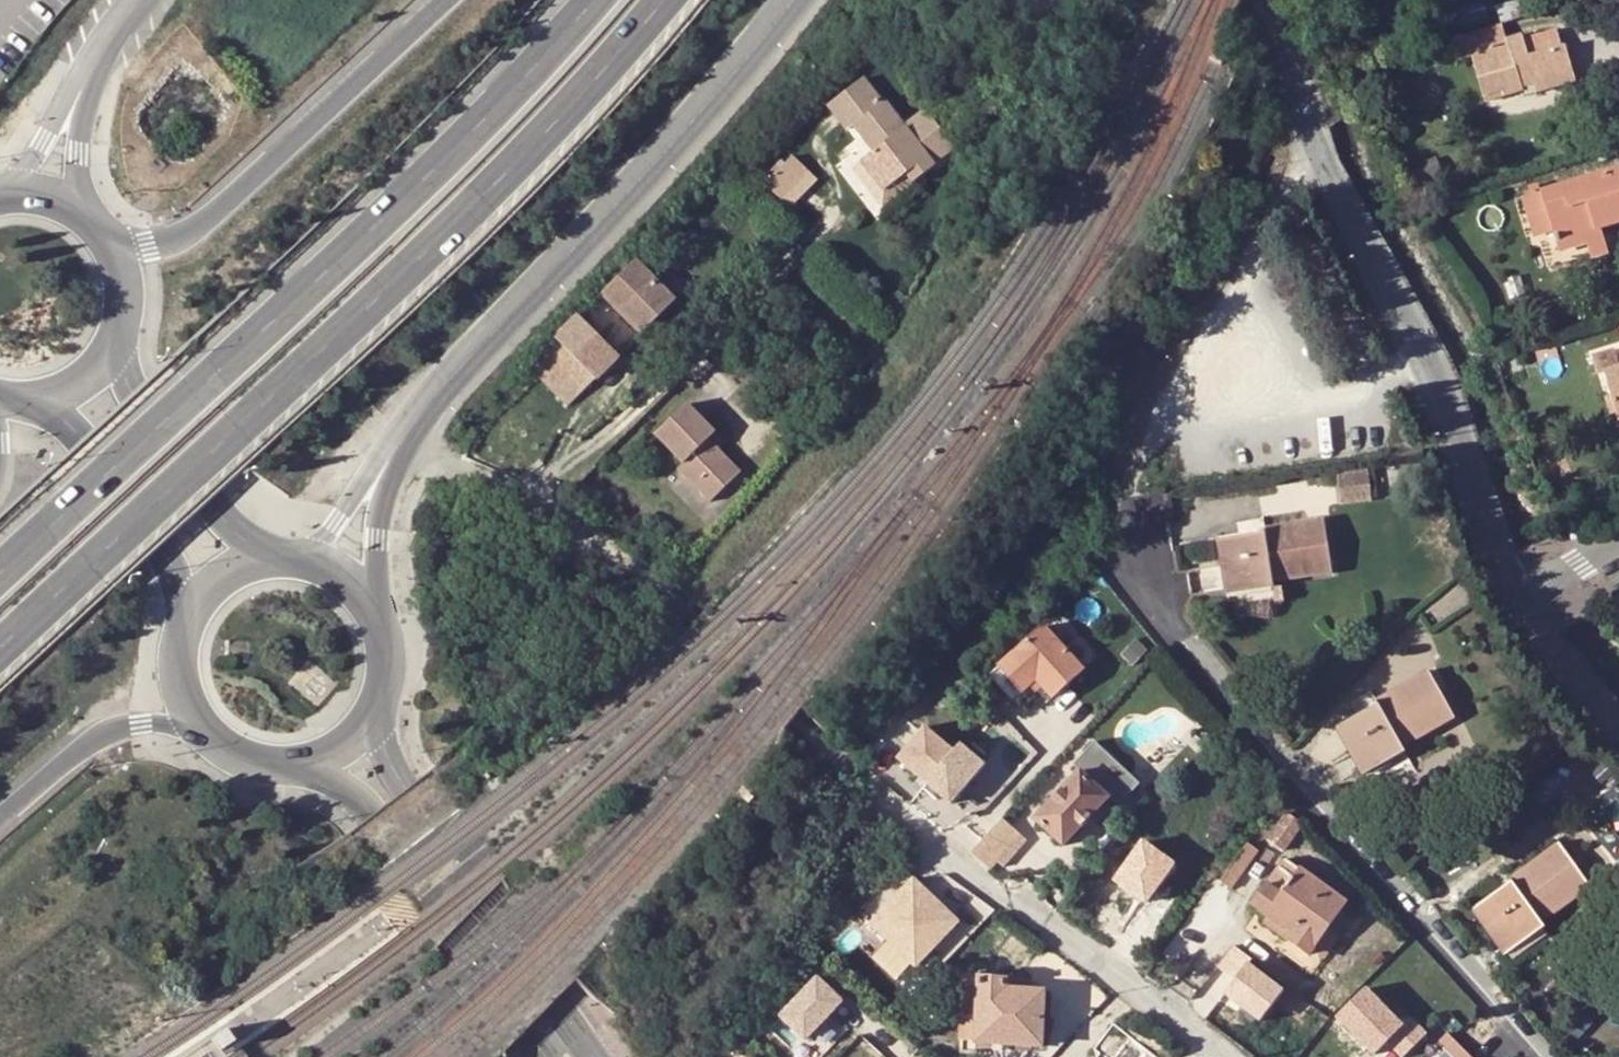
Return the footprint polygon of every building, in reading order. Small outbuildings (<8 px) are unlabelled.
[(1488,26),(1484,5),(1460,10),(1458,0),(1443,0),(1451,37),(1488,26)] [(1506,40),(1501,25),(1450,41),(1456,62),(1472,57),(1485,98),(1501,93),(1503,98),(1523,91),(1522,87),(1518,76),(1530,72),(1534,83),(1571,72),(1563,45),(1560,46),(1556,31),(1524,41),(1521,35),(1506,40)] [(1530,72),(1518,76),(1522,87),(1534,83),(1530,72)] [(1574,82),(1571,72),(1534,83),(1537,93),(1574,82)] [(854,126),(869,144),(879,136),(886,145),(876,152),(863,163),(886,190),(909,173),(914,182),(934,166),(932,164),(954,147),(926,110),(903,127),(884,103),(881,105),(862,81),(830,106),(849,130),(854,126)] [(1503,98),(1501,93),(1485,98),(1486,103),(1503,98)] [(886,145),(879,136),(869,144),(876,152),(886,145)] [(164,162),(159,157),(154,161),(159,166),(164,162)] [(789,171),(797,177),(800,179),(803,176),(808,168),(797,160),(789,171)] [(883,207),(914,182),(909,173),(886,190),(863,163),(854,171),(883,207)] [(1534,241),(1539,240),(1554,235),(1559,251),(1586,242),(1603,237),(1599,227),(1618,220),(1618,170),(1541,193),(1539,185),(1528,189),(1530,197),(1521,200),(1534,241)] [(813,183),(803,176),(800,179),(797,177),(785,194),(803,207),(817,186),(813,183)] [(817,176),(813,183),(817,186),(822,179),(817,176)] [(1608,254),(1603,237),(1586,242),(1589,254),(1591,259),(1608,254)] [(618,331),(628,322),(642,336),(692,287),(672,278),(661,289),(635,262),(601,295),(620,314),(611,325),(618,331)] [(530,365),(570,406),(619,358),(579,318),(530,365)] [(1603,372),(1603,371),(1618,367),(1612,349),(1591,355),(1596,375),(1603,372)] [(1618,367),(1603,371),(1603,372),(1617,415),(1618,414),(1618,366),(1618,367)] [(715,433),(688,404),(655,437),(682,465),(677,470),(709,503),(737,475),(707,441),(715,433)] [(1370,500),(1368,468),(1337,470),(1340,502),(1370,500)] [(1219,541),(1226,587),(1272,580),(1332,571),(1323,520),(1263,529),(1264,534),(1219,541)] [(1273,586),(1272,580),(1226,587),(1227,593),(1273,586)] [(1046,617),(1001,657),(1023,682),(1038,669),(1056,688),(1085,660),(1046,617)] [(1001,657),(993,665),(1015,690),(1023,682),(1001,657)] [(1336,728),(1360,770),(1401,746),(1454,716),(1428,671),(1375,701),(1377,704),(1336,728)] [(898,719),(906,728),(913,722),(905,713),(898,719)] [(898,734),(906,728),(898,719),(890,725),(898,734)] [(895,753),(951,805),(991,762),(962,735),(953,744),(926,719),(895,753)] [(1081,759),(1112,789),(1121,798),(1140,778),(1096,735),(1073,758),(1078,762),(1081,759)] [(1360,770),(1363,775),(1404,752),(1401,746),(1360,770)] [(1112,789),(1081,759),(1078,762),(1033,809),(1064,839),(1112,789)] [(1286,812),(1267,839),(1283,851),(1302,824),(1286,812)] [(995,859),(1020,833),(1001,816),(977,842),(995,859)] [(995,859),(977,842),(970,850),(987,866),(995,859)] [(1247,843),(1243,849),(1220,881),(1230,889),(1257,850),(1247,843)] [(1510,880),(1512,883),(1474,911),(1503,950),(1540,923),(1588,887),(1558,844),(1510,880)] [(1287,941),(1309,956),(1310,954),(1344,903),(1353,890),(1332,876),(1323,888),(1282,861),(1251,906),(1267,917),(1269,918),(1274,910),(1290,921),(1284,929),(1291,934),(1287,941)] [(869,921),(915,965),(961,916),(915,872),(869,921)] [(1354,910),(1344,903),(1310,954),(1320,961),(1354,910)] [(1274,910),(1269,918),(1267,917),(1262,924),(1287,941),(1291,934),(1284,929),(1290,921),(1274,910)] [(1544,927),(1540,923),(1503,950),(1506,955),(1544,927)] [(1238,945),(1203,984),(1244,1021),(1279,982),(1238,945)] [(779,1009),(806,1036),(846,994),(818,968),(779,1009)] [(961,1016),(976,1016),(975,1041),(974,1044),(1041,1047),(1043,992),(1008,990),(1008,978),(963,975),(961,1016)] [(1395,1025),(1354,985),(1319,1020),(1357,1056),(1358,1056),(1379,1036),(1399,1056),(1423,1032),(1406,1014),(1395,1025)] [(975,1041),(976,1016),(961,1016),(959,1040),(975,1041)] [(228,1030),(215,1039),(217,1042),(222,1048),(235,1039),(228,1030)] [(1438,1043),(1453,1056),(1476,1056),(1448,1032),(1438,1043)]
